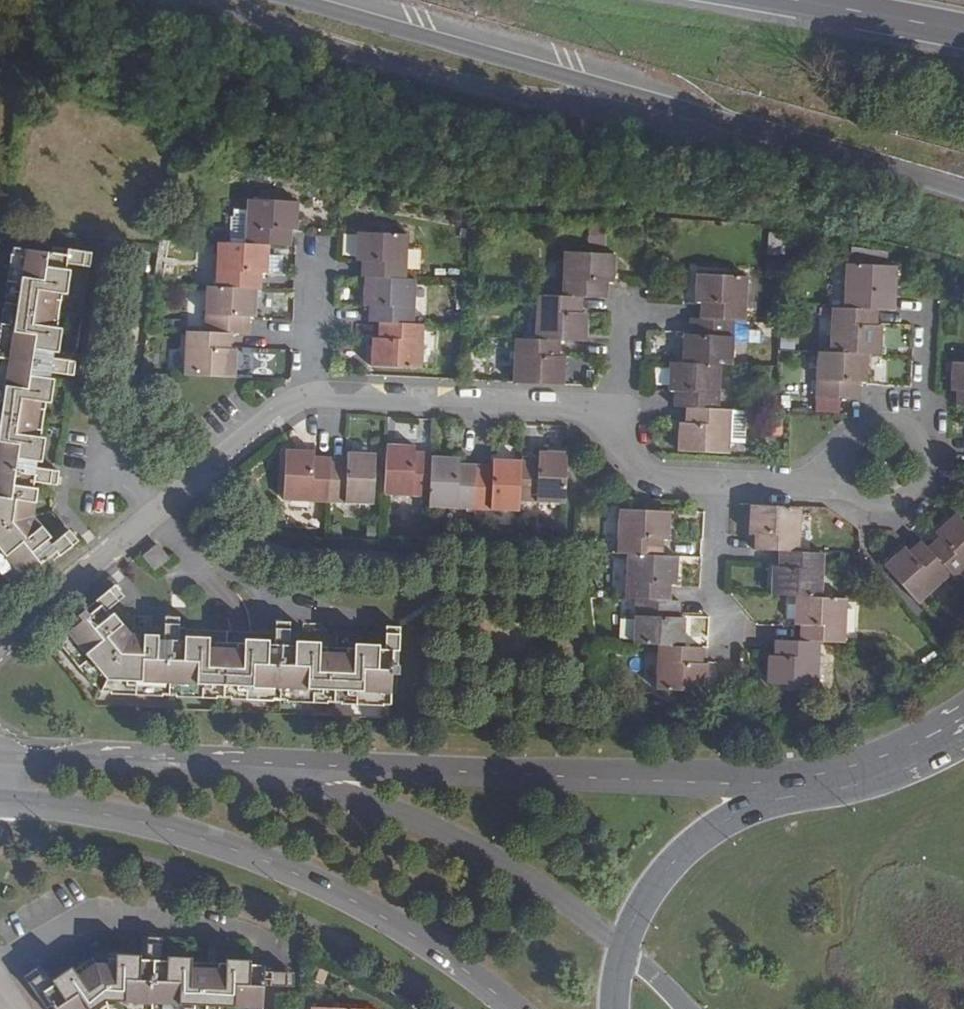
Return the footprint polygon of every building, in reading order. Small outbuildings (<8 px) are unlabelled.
[(298,201),(246,199),(244,242),(215,242),(214,285),(205,284),(203,331),(184,330),(182,373),(236,375),(237,346),(231,346),(232,332),(248,332),(249,316),(255,316),(256,287),(260,287),(261,271),(266,271),(268,242),(289,243),(289,226),(297,227),(298,201)] [(407,234),(355,232),(354,257),(358,257),(357,277),(362,277),(361,303),(367,303),(366,321),(375,321),(374,335),(369,335),(368,366),(421,367),(423,323),(413,323),(415,277),(405,277),(407,234)] [(10,247),(0,314),(0,571),(12,588),(76,541),(66,527),(49,539),(34,515),(38,484),(56,486),(58,470),(41,468),(55,374),(72,377),(75,360),(57,358),(70,264),(88,267),(90,249),(51,244),(49,253),(10,247)] [(614,254),(563,252),(562,295),(537,294),(535,339),(515,339),(513,383),(562,385),(564,356),(557,355),(559,341),(585,342),(587,308),(581,308),(582,297),(606,298),(607,283),(613,284),(614,254)] [(895,265),(844,263),(843,307),(831,307),(829,351),(818,350),(816,396),(858,398),(859,383),(866,383),(867,353),(880,354),(881,327),(875,326),(876,309),(892,310),(895,265)] [(746,274),(695,272),(694,302),(700,302),(699,317),(690,317),(689,334),(682,334),(681,362),(670,362),(668,390),(674,390),(674,406),(686,407),(686,422),(679,422),(678,451),(728,453),(731,409),(717,409),(720,365),(732,366),(734,321),(743,321),(746,274)] [(951,361),(950,389),(957,390),(956,405),(963,406),(963,361),(951,361)] [(415,444),(386,443),(384,495),(413,496),(413,493),(429,493),(429,506),(458,507),(459,502),(489,504),(488,509),(519,510),(520,497),(537,498),(537,502),(565,503),(567,450),(539,449),(538,454),(521,453),(520,459),(491,458),(491,462),(460,461),(460,456),(431,454),(431,449),(415,448),(415,444)] [(314,450),(285,449),(283,499),(312,500),(312,497),(346,499),(346,502),(372,503),(374,452),(347,451),(347,455),(314,454),(314,450)] [(801,507),(750,505),(749,533),(755,534),(754,549),(778,550),(778,566),(773,566),(771,593),(796,595),(794,624),(799,624),(799,640),(775,639),(774,655),(768,654),(767,683),(817,686),(820,641),(844,642),(846,598),(820,596),(823,553),(798,551),(801,507)] [(670,511),(619,508),(617,552),(627,552),(625,597),(636,598),(634,643),(658,645),(656,688),(707,692),(708,663),(702,663),(703,647),(684,646),(685,617),(679,617),(680,600),(670,600),(671,585),(676,585),(678,555),(662,555),(663,539),(669,539),(670,511)] [(917,602),(950,572),(957,580),(963,574),(963,522),(957,514),(936,532),(939,537),(927,547),(921,540),(909,550),(905,547),(884,566),(917,602)] [(157,544),(141,555),(152,571),(168,559),(157,544)] [(124,596),(114,585),(78,616),(81,620),(47,648),(93,705),(311,713),(402,717),(406,624),(388,624),(388,637),(321,634),(321,623),(303,623),(302,633),(290,633),(290,622),(271,622),(270,632),(178,628),(178,618),(166,618),(165,628),(133,626),(115,604),(124,596)] [(21,971),(45,1006),(50,1002),(54,1008),(262,1008),(262,988),(290,989),(290,966),(265,965),(265,958),(160,956),(161,934),(146,934),(145,955),(88,954),(44,982),(32,963),(21,971)]
